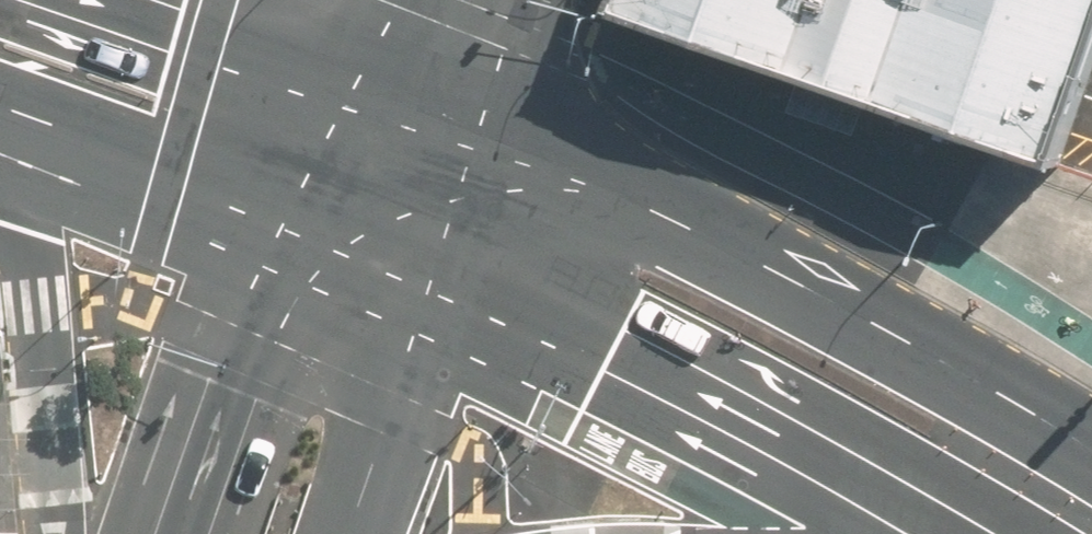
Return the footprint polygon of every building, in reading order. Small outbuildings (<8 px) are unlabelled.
[(628,7),(1060,157),(1091,67),(1091,0),(631,0),(628,7)]
